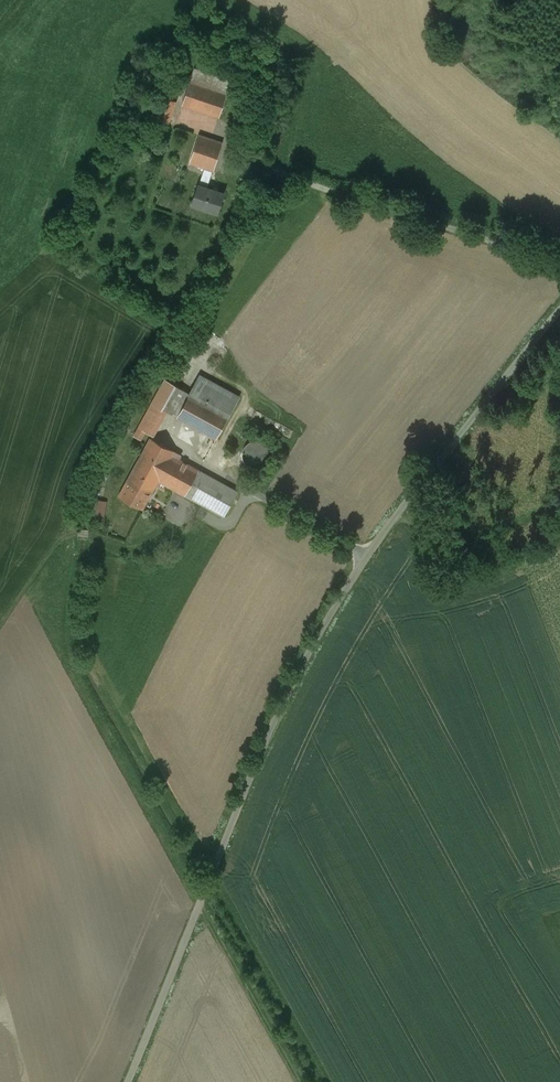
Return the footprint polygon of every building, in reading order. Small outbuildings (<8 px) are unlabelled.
[(194,70),(190,81),(227,93),(231,82),(194,70)] [(227,93),(190,81),(183,104),(220,117),(227,93)] [(176,100),(159,94),(151,116),(168,122),(176,100)] [(184,161),(204,168),(213,170),(223,141),(193,131),(184,161)] [(208,187),(213,170),(204,168),(191,204),(218,213),(225,192),(208,187)] [(239,397),(200,375),(190,393),(177,416),(217,438),(239,397)] [(190,393),(165,379),(134,435),(141,439),(145,431),(153,435),(167,410),(177,416),(190,393)] [(269,426),(292,436),(295,428),(272,419),(269,426)] [(151,438),(139,460),(147,464),(145,468),(160,476),(172,455),(174,451),(151,438)] [(272,460),(273,454),(271,448),(268,443),(263,440),(257,439),(252,441),(247,444),(244,449),(243,455),(244,460),(247,465),(252,468),(258,469),(264,468),(268,465),(272,460)] [(160,476),(159,479),(186,494),(199,470),(172,455),(160,476)] [(147,464),(139,460),(120,495),(143,508),(159,479),(160,476),(145,468),(147,464)] [(238,492),(199,470),(186,494),(185,494),(224,516),(238,492)]
